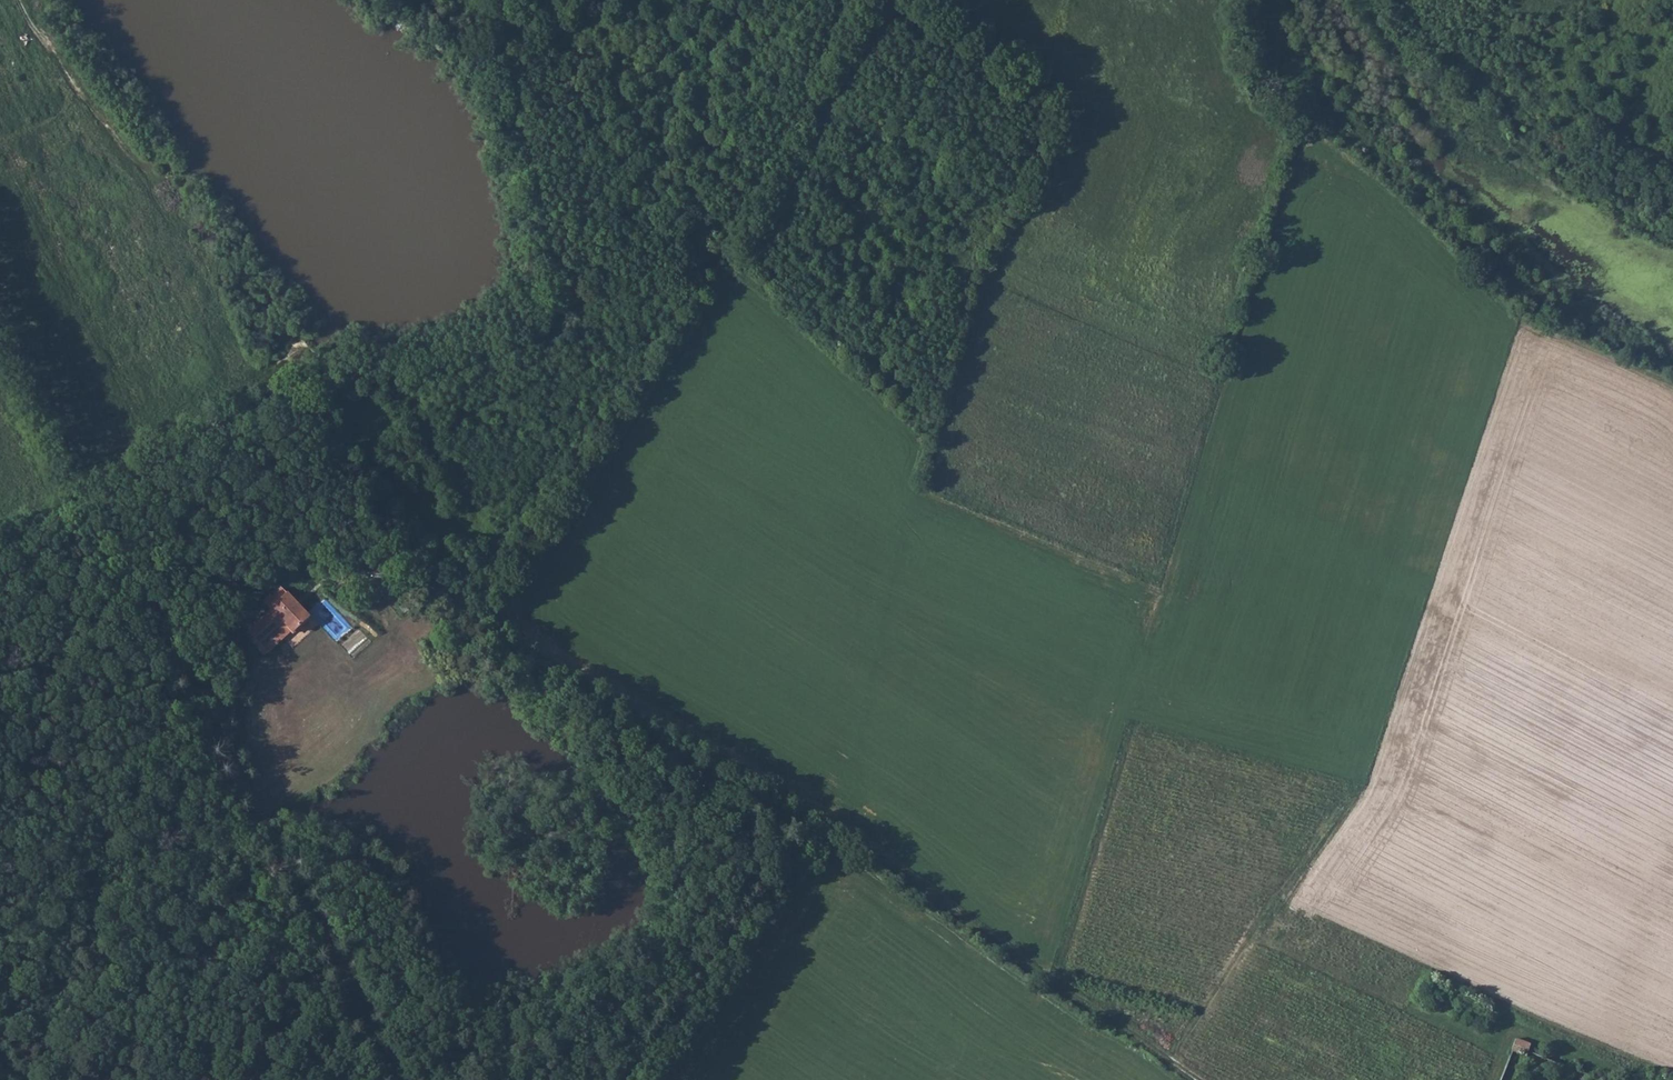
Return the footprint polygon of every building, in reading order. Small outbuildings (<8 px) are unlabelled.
[(269,605),(270,607),(245,627),(256,639),(281,618),(291,628),(306,615),(284,591),(269,605)] [(1510,1047),(1519,1051),(1518,1053),(1525,1056),(1527,1051),(1529,1043),(1513,1037),(1510,1047)] [(1504,1062),(1512,1065),(1518,1053),(1519,1051),(1510,1047),(1504,1062)]
